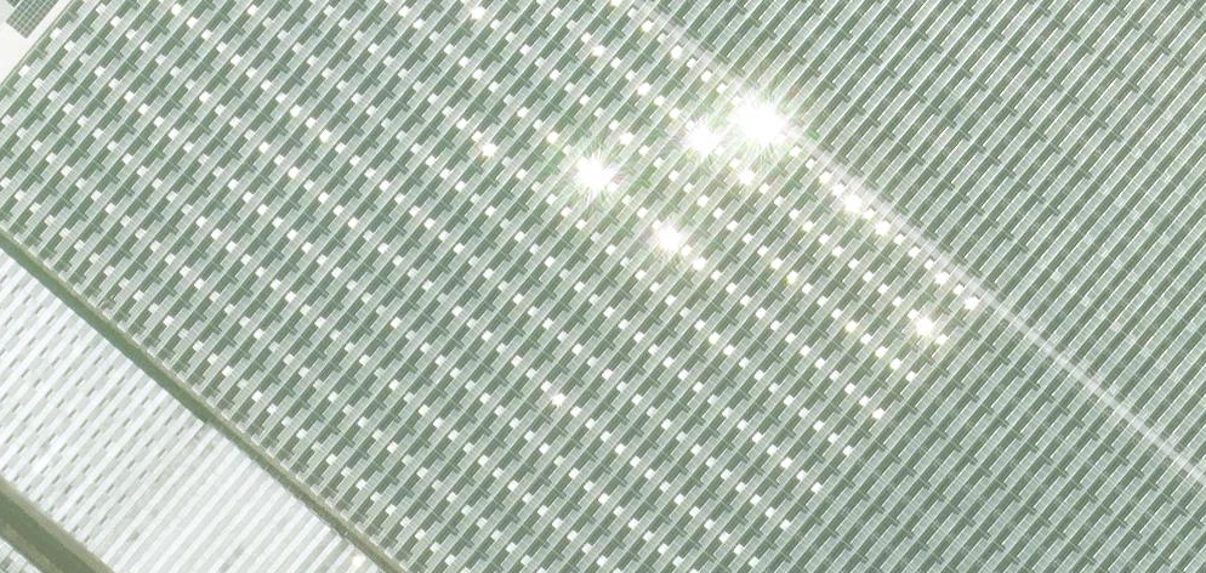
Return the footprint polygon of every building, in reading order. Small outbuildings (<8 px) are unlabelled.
[(413,572),(1205,572),(1205,466),(659,0),(0,0),(0,223),(413,572)] [(1205,466),(1205,0),(659,0),(1205,466)] [(207,423),(205,425),(0,247),(0,474),(114,572),(384,572),(207,423)] [(0,533),(0,572),(46,572),(0,533)]
